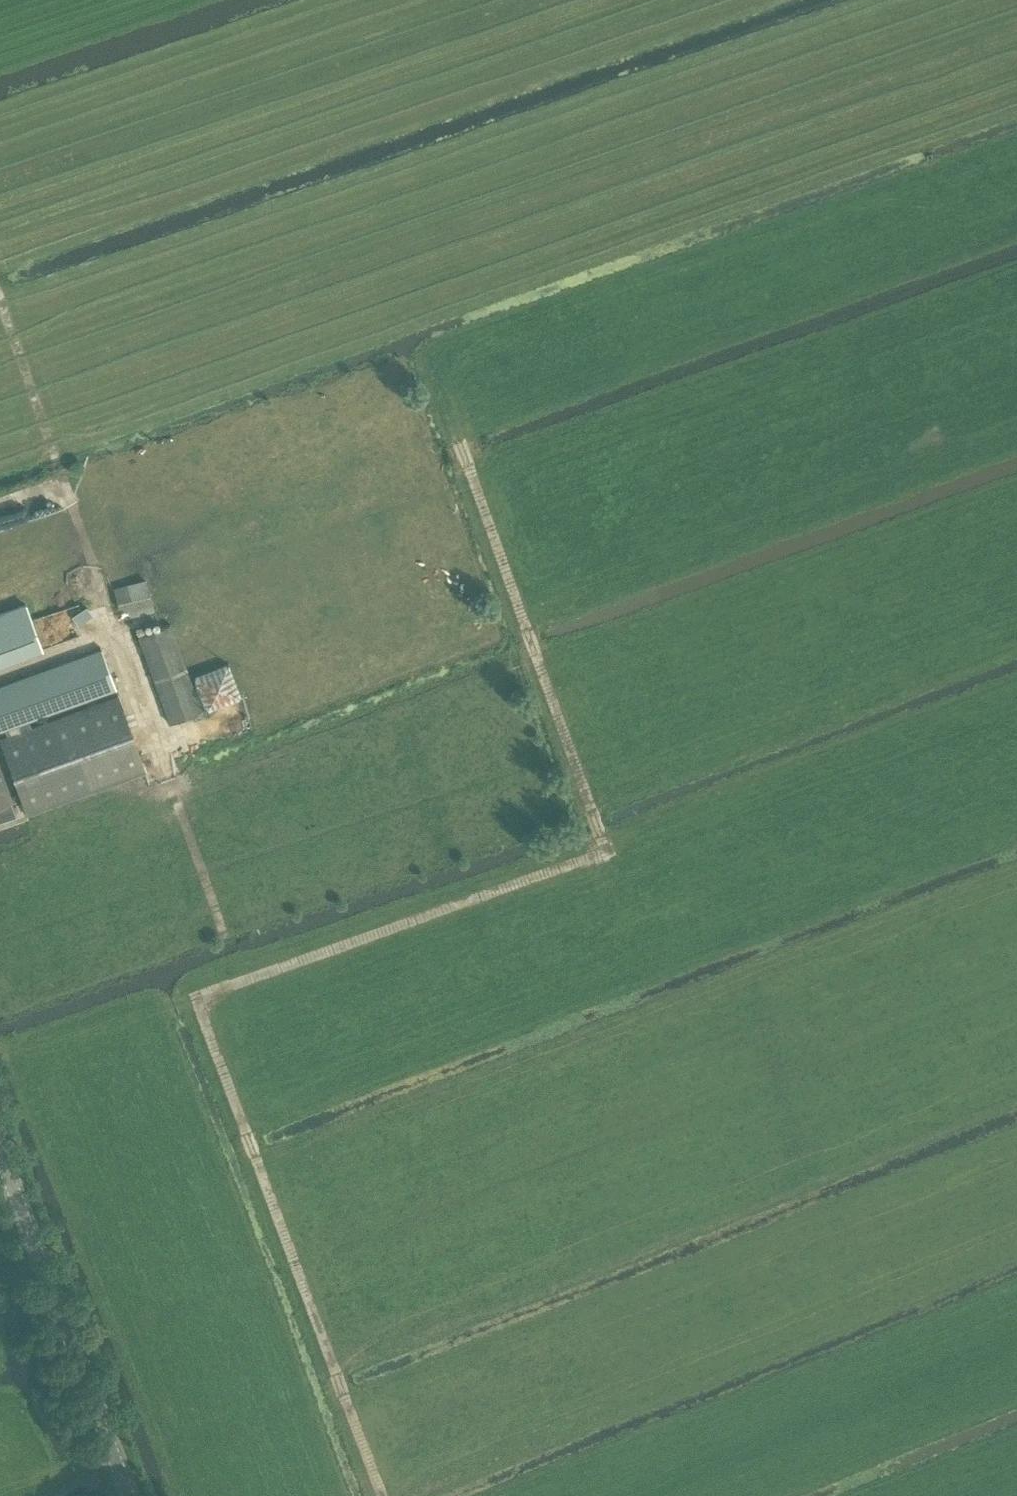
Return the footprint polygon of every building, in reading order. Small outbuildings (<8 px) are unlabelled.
[(124,622),(157,611),(146,580),(113,591),(124,622)] [(169,722),(182,718),(201,711),(170,625),(138,637),(169,722)] [(28,720),(115,689),(100,650),(0,686),(0,730),(17,724),(20,732),(0,739),(0,740),(27,814),(145,772),(117,697),(31,728),(28,720)] [(10,799),(0,772),(0,803),(10,799)]
